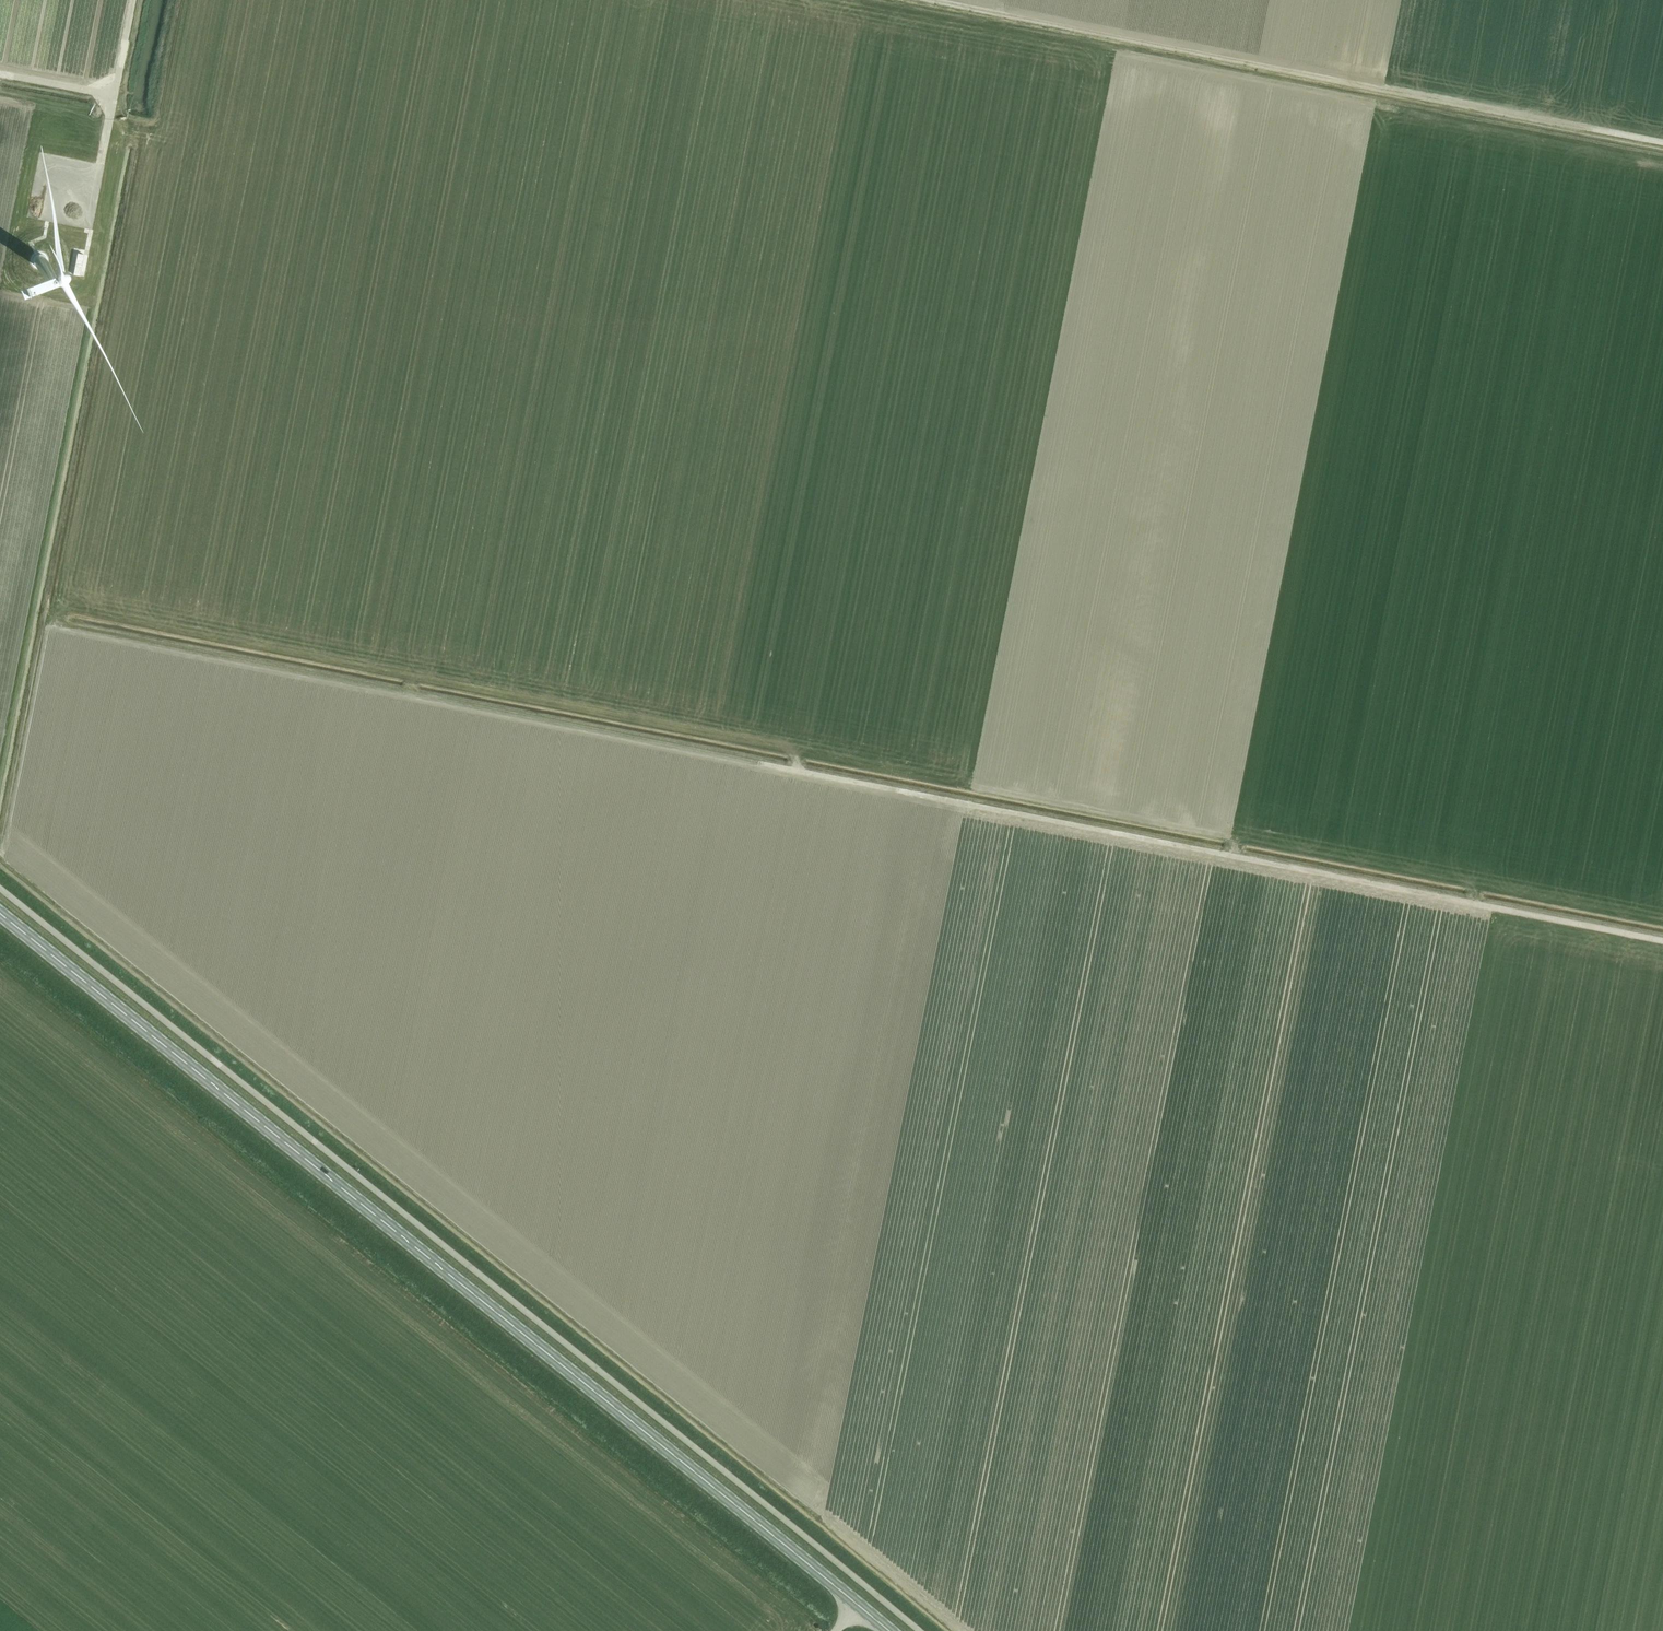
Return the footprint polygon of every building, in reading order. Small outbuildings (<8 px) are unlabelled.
[(80,276),(84,254),(77,253),(73,275),(80,276)] [(530,1332),(533,1328),(523,1320),(520,1325),(530,1332)]
